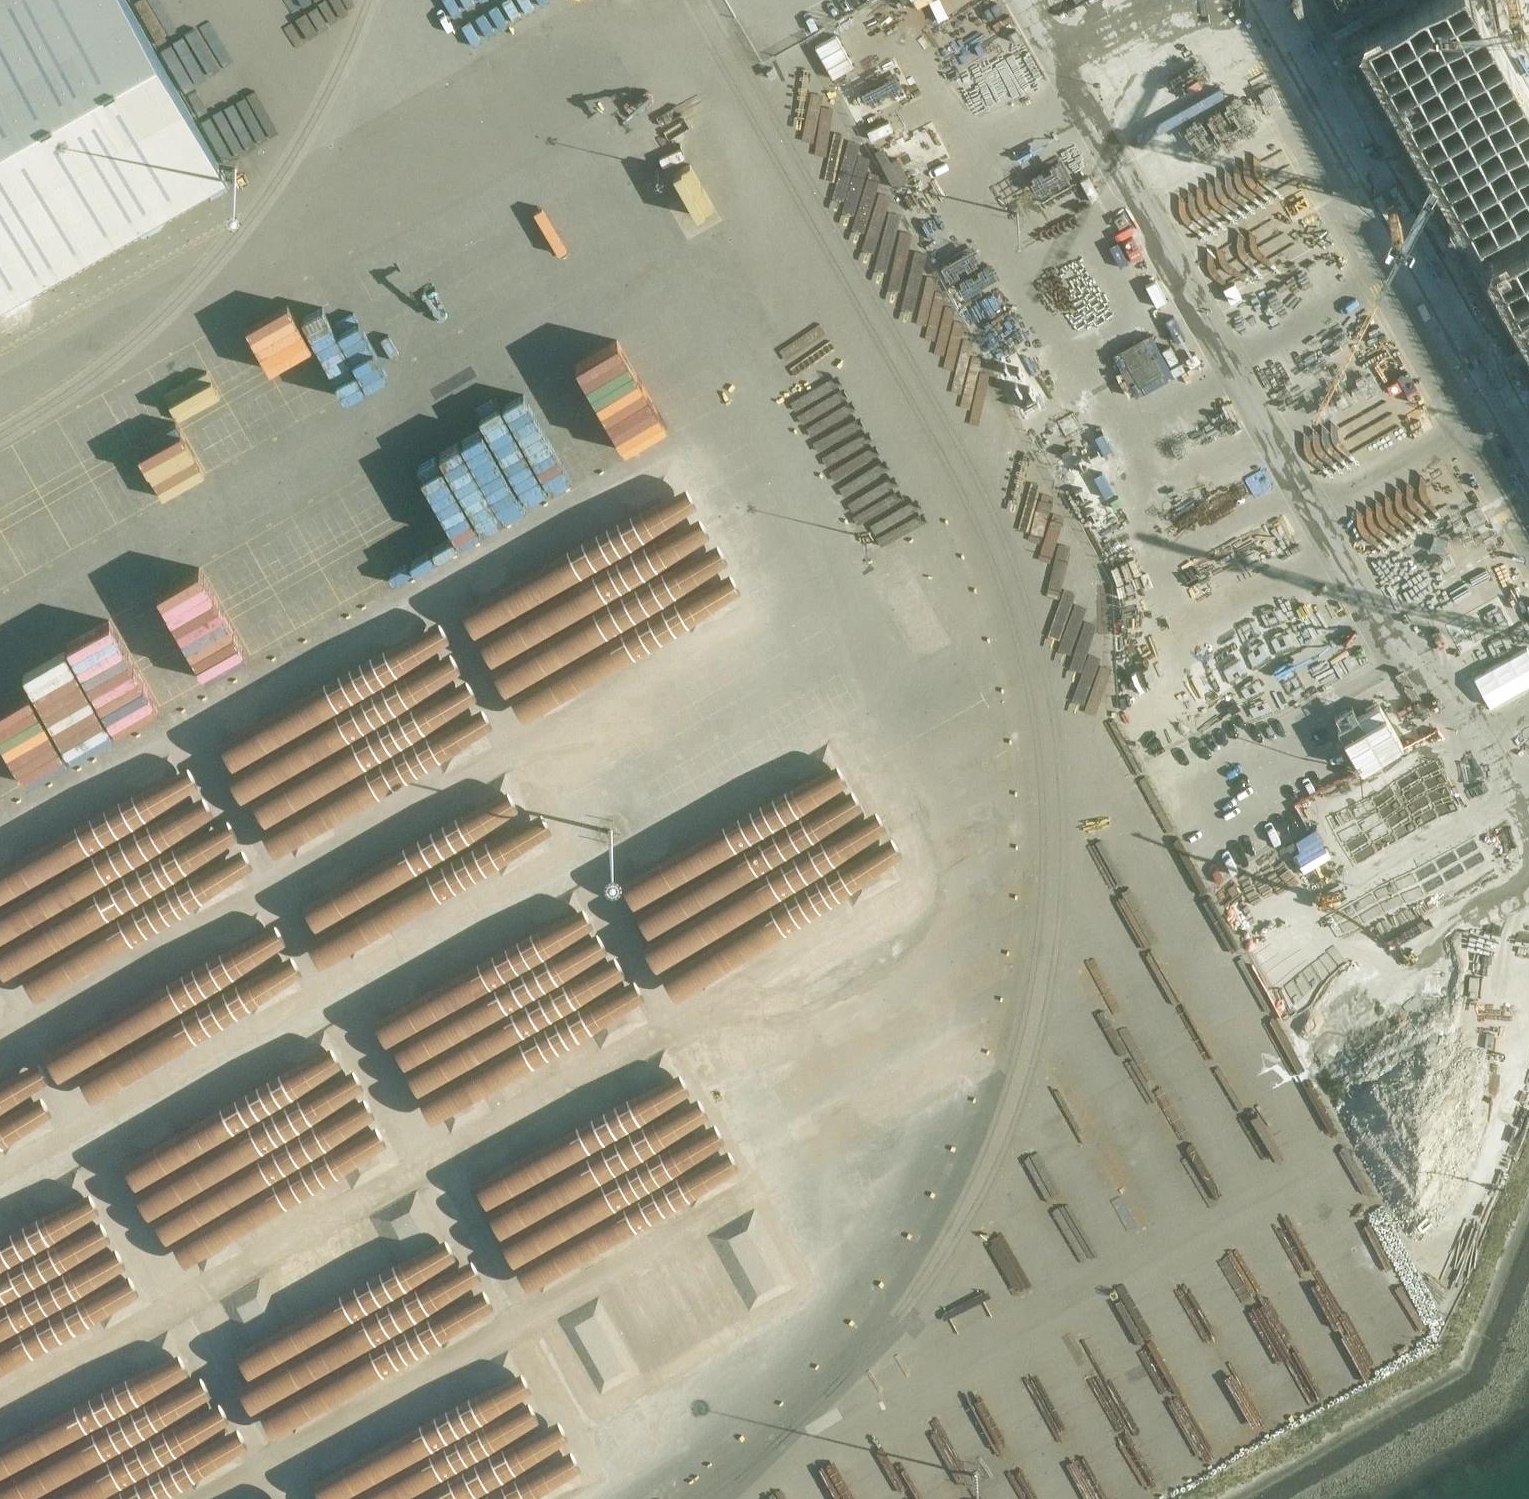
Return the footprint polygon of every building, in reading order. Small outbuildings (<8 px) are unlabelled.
[(225,175),(126,0),(0,0),(0,302),(225,175)] [(1182,6),(1153,32),(1178,61),(1208,36),(1182,6)] [(1258,231),(1281,224),(1278,215),(1255,221),(1258,231)] [(1069,268),(1085,295),(1097,287),(1081,261),(1069,268)] [(1136,575),(1114,581),(1116,589),(1138,583),(1136,575)]
